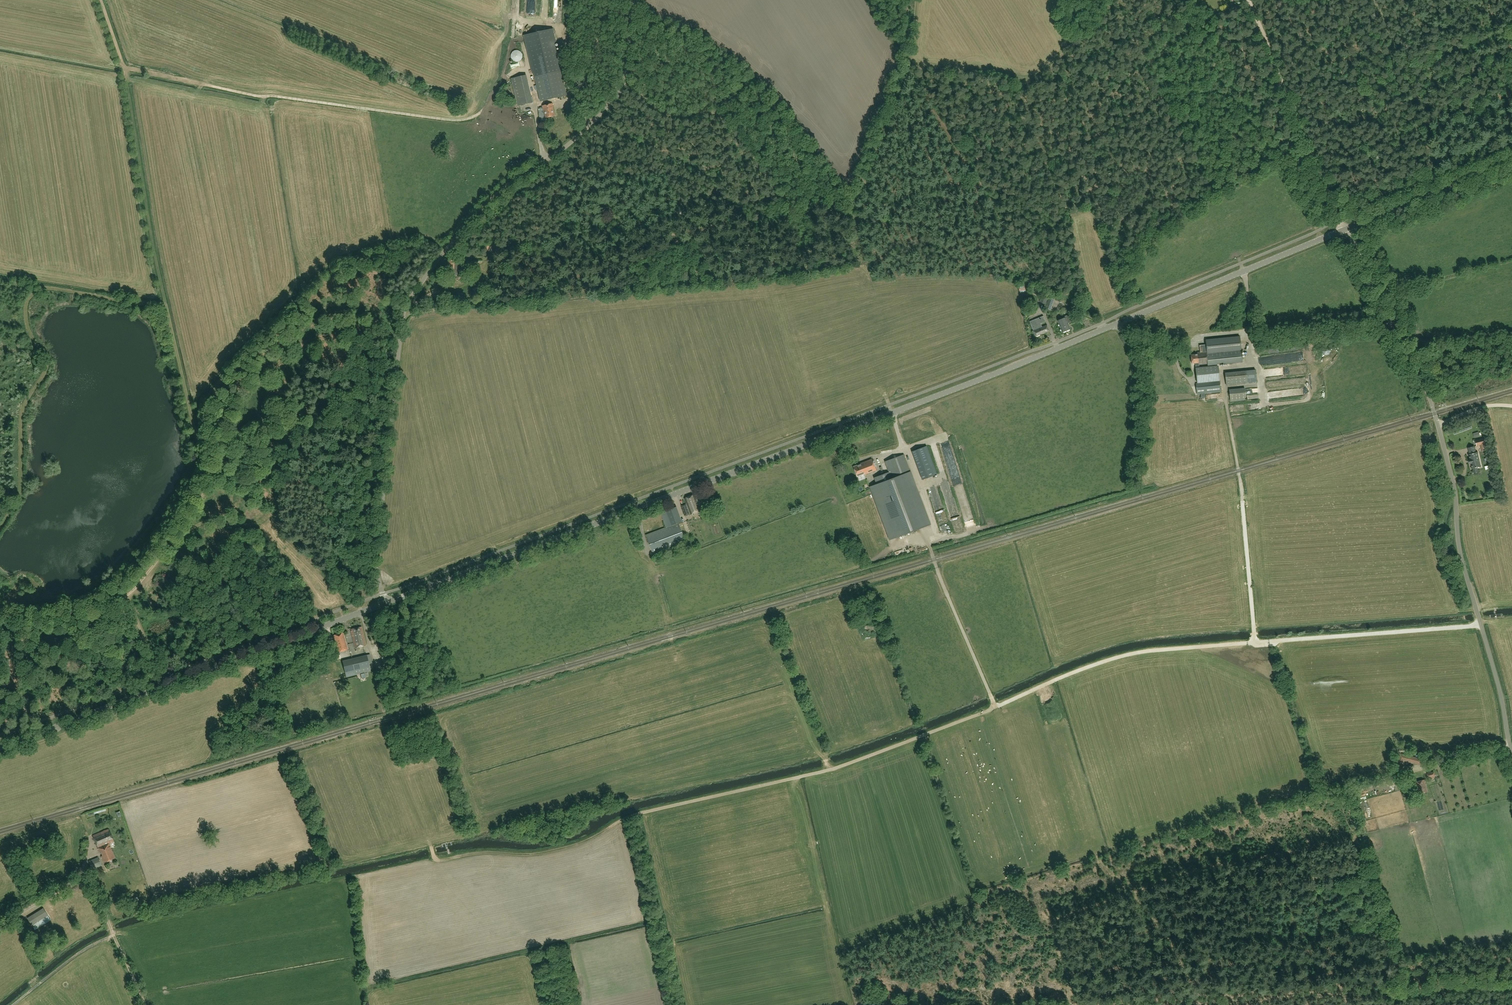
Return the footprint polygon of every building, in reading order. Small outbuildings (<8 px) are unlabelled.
[(565,96),(560,75),(561,75),(552,33),(527,39),(536,80),(541,102),(565,96)] [(522,58),(522,56),(522,54),(521,53),(519,51),(518,51),(516,51),(514,51),(512,53),(511,54),(511,56),(511,58),(512,60),(514,61),(516,62),(518,62),(519,61),(521,60),(522,58)] [(524,76),(511,79),(517,106),(530,103),(524,76)] [(552,103),(542,106),(543,111),(544,111),(545,119),(555,117),(553,109),(552,103)] [(486,245),(484,251),(488,252),(488,251),(493,253),(496,246),(491,244),(490,246),(486,245)] [(448,266),(448,270),(451,270),(451,273),(458,274),(458,264),(455,263),(455,260),(449,260),(448,264),(447,264),(447,266),(448,266)] [(1042,295),(1042,296),(1041,296),(1039,302),(1045,304),(1047,298),(1048,297),(1042,295)] [(1049,296),(1049,297),(1048,297),(1045,308),(1051,310),(1055,300),(1052,299),(1053,297),(1049,296)] [(1065,316),(1066,318),(1057,321),(1062,332),(1070,329),(1068,324),(1072,322),(1070,315),(1065,316)] [(1035,336),(1049,331),(1047,325),(1042,327),(1040,323),(1045,321),(1043,316),(1030,321),(1033,331),(1035,336)] [(1199,345),(1200,350),(1200,352),(1197,352),(1197,354),(1191,355),(1192,363),(1195,363),(1196,367),(1199,366),(1199,365),(1208,364),(1208,365),(1242,362),(1240,336),(1206,340),(1206,345),(1199,345)] [(1221,392),(1220,381),(1218,365),(1195,368),(1197,383),(1196,383),(1197,392),(1206,392),(1206,393),(1221,392)] [(1226,370),(1226,384),(1247,383),(1247,369),(1226,370)] [(1229,388),(1230,401),(1246,400),(1245,387),(1229,388)] [(1485,438),(1475,440),(1477,446),(1481,445),(1482,451),(1486,450),(1485,444),(1486,444),(1485,438)] [(912,451),(923,479),(937,474),(926,446),(912,451)] [(1481,466),(1477,452),(1475,452),(1474,446),(1468,447),(1470,454),(1469,454),(1470,459),(1469,459),(1470,464),(1471,463),(1472,468),(1473,468),(1474,473),(1478,472),(1477,467),(1481,466)] [(877,484),(870,486),(890,540),(930,524),(918,493),(916,494),(913,484),(915,484),(904,455),(885,462),(889,472),(875,478),(877,484)] [(860,464),(854,466),(857,477),(865,474),(865,475),(876,470),(872,459),(860,463),(860,464)] [(956,487),(962,508),(969,506),(963,485),(956,487)] [(683,499),(685,503),(681,505),(685,516),(701,510),(695,494),(686,497),(687,497),(683,499)] [(677,506),(673,508),(661,513),(666,527),(646,535),(653,553),(685,541),(678,523),(679,522),(682,521),(677,506)] [(959,533),(965,531),(963,525),(956,527),(959,533)] [(355,648),(366,645),(361,626),(350,629),(355,648)] [(334,635),(338,652),(348,649),(343,632),(334,635)] [(342,661),(346,677),(371,671),(367,655),(352,659),(342,661)] [(1415,763),(1421,765),(1422,759),(1401,753),(1397,766),(1403,768),(1401,767),(1404,757),(1405,758),(1405,759),(1415,761),(1415,763)] [(1415,782),(1418,794),(1427,792),(1424,780),(1415,782)] [(109,829),(92,836),(100,853),(101,852),(103,855),(101,856),(104,863),(115,858),(109,843),(114,841),(109,829)] [(98,858),(89,861),(92,869),(102,865),(98,858)] [(84,903),(79,890),(69,893),(71,900),(66,902),(69,909),(84,903)] [(28,918),(35,929),(50,919),(43,908),(28,918)]
